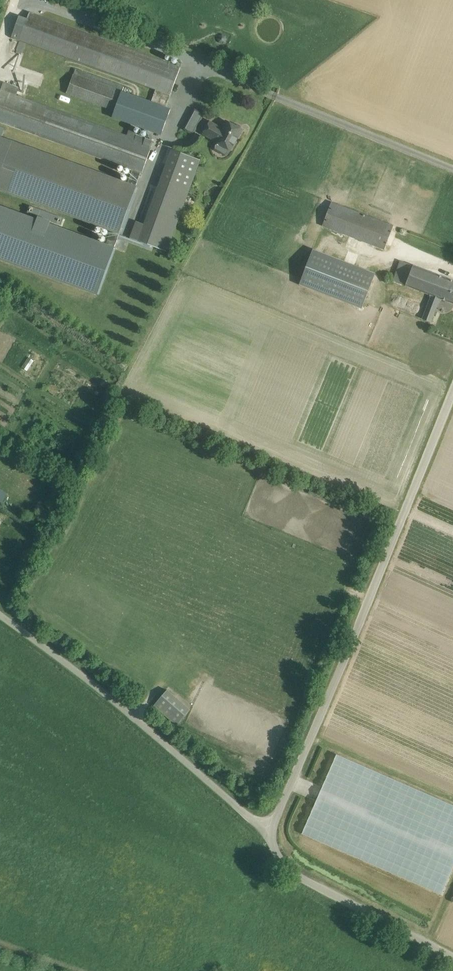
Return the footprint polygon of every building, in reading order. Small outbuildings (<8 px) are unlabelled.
[(165,106),(166,107),(181,67),(30,12),(28,18),(19,15),(11,39),(156,90),(152,101),(165,106)] [(219,36),(218,39),(219,42),(223,44),(225,44),(225,43),(226,43),(227,39),(226,36),(222,34),(219,36)] [(122,91),(74,74),(67,94),(168,129),(173,114),(120,96),(122,91)] [(133,171),(142,174),(154,140),(146,137),(145,138),(136,134),(136,133),(129,130),(127,135),(16,95),(19,87),(4,82),(0,92),(0,123),(133,171)] [(193,132),(202,113),(194,109),(186,128),(193,132)] [(231,150),(242,130),(241,129),(241,126),(237,124),(234,125),(226,121),(221,129),(218,127),(219,126),(210,121),(203,134),(216,141),(216,142),(231,150)] [(133,171),(128,186),(0,140),(0,193),(110,232),(119,236),(142,174),(133,171)] [(199,160),(171,149),(144,223),(136,221),(130,238),(166,251),(199,160)] [(393,226),(332,202),(322,225),(384,249),(393,226)] [(110,232),(105,245),(0,206),(0,258),(98,294),(114,249),(114,248),(119,236),(110,232)] [(299,284),(362,308),(375,274),(313,249),(299,284)] [(400,262),(395,274),(393,280),(432,295),(423,319),(431,322),(440,298),(452,303),(452,281),(400,260),(400,262)] [(190,709),(168,690),(154,705),(177,725),(190,709)] [(442,897),(452,872),(452,807),(337,756),(302,835),(442,897)]
